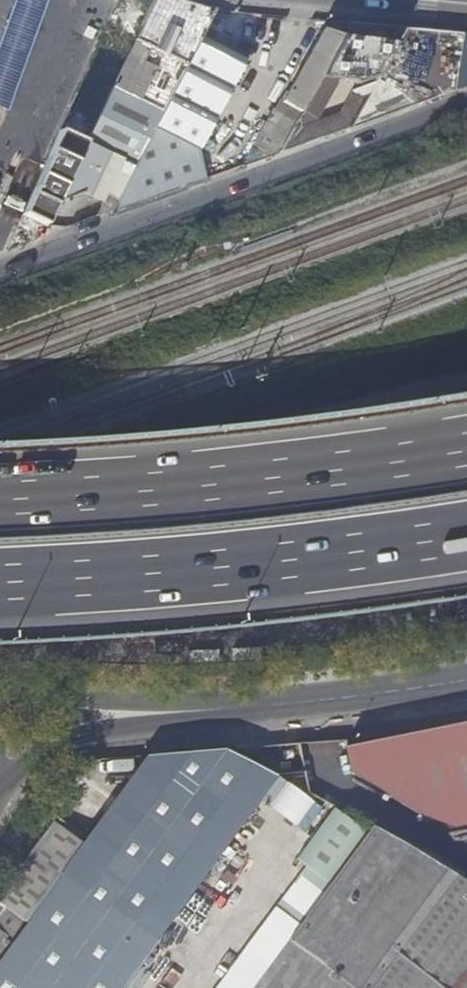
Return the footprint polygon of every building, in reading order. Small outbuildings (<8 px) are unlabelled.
[(59,201),(84,193),(102,202),(97,213),(112,210),(213,12),(214,10),(178,0),(174,7),(162,0),(155,0),(86,143),(59,201)] [(108,0),(89,0),(80,23),(97,29),(108,0)] [(46,11),(22,2),(13,25),(5,44),(6,45),(28,53),(30,54),(46,11)] [(13,25),(22,2),(20,2),(5,44),(13,25)] [(112,210),(109,216),(205,181),(198,152),(243,64),(219,50),(234,23),(213,12),(112,210)] [(297,122),(280,154),(350,128),(407,28),(353,23),(346,36),(303,113),(297,122)] [(407,28),(350,128),(454,91),(463,34),(407,28)] [(325,29),(283,102),(303,113),(346,36),(325,29)] [(28,53),(6,45),(0,61),(0,75),(18,82),(28,53)] [(3,124),(19,82),(18,82),(0,75),(0,123),(3,124)] [(283,102),(278,111),(297,122),(303,113),(283,102)] [(278,111),(247,165),(280,154),(297,122),(278,111)] [(61,131),(22,220),(46,227),(59,201),(86,143),(61,131)] [(449,726),(345,747),(351,772),(398,802),(420,816),(466,807),(466,722),(449,726)] [(224,750),(148,757),(84,846),(82,848),(77,855),(123,889),(224,750)] [(278,779),(224,750),(123,889),(108,908),(156,944),(273,784),(278,779)] [(295,858),(330,883),(366,833),(360,829),(332,808),(295,858)] [(241,849),(258,860),(273,837),(251,823),(243,836),(247,839),(241,849)] [(62,875),(77,855),(82,848),(53,825),(0,895),(0,959),(62,875)] [(253,987),(369,987),(455,876),(370,828),(366,833),(330,883),(253,987)] [(123,889),(77,855),(62,875),(108,908),(123,889)] [(369,987),(449,987),(466,966),(466,884),(455,876),(369,987)] [(156,944),(108,908),(77,953),(90,963),(109,939),(139,961),(142,964),(156,944)] [(139,961),(109,939),(90,963),(77,953),(32,920),(0,964),(0,987),(119,987),(139,961)] [(449,987),(466,987),(466,966),(449,987)]
